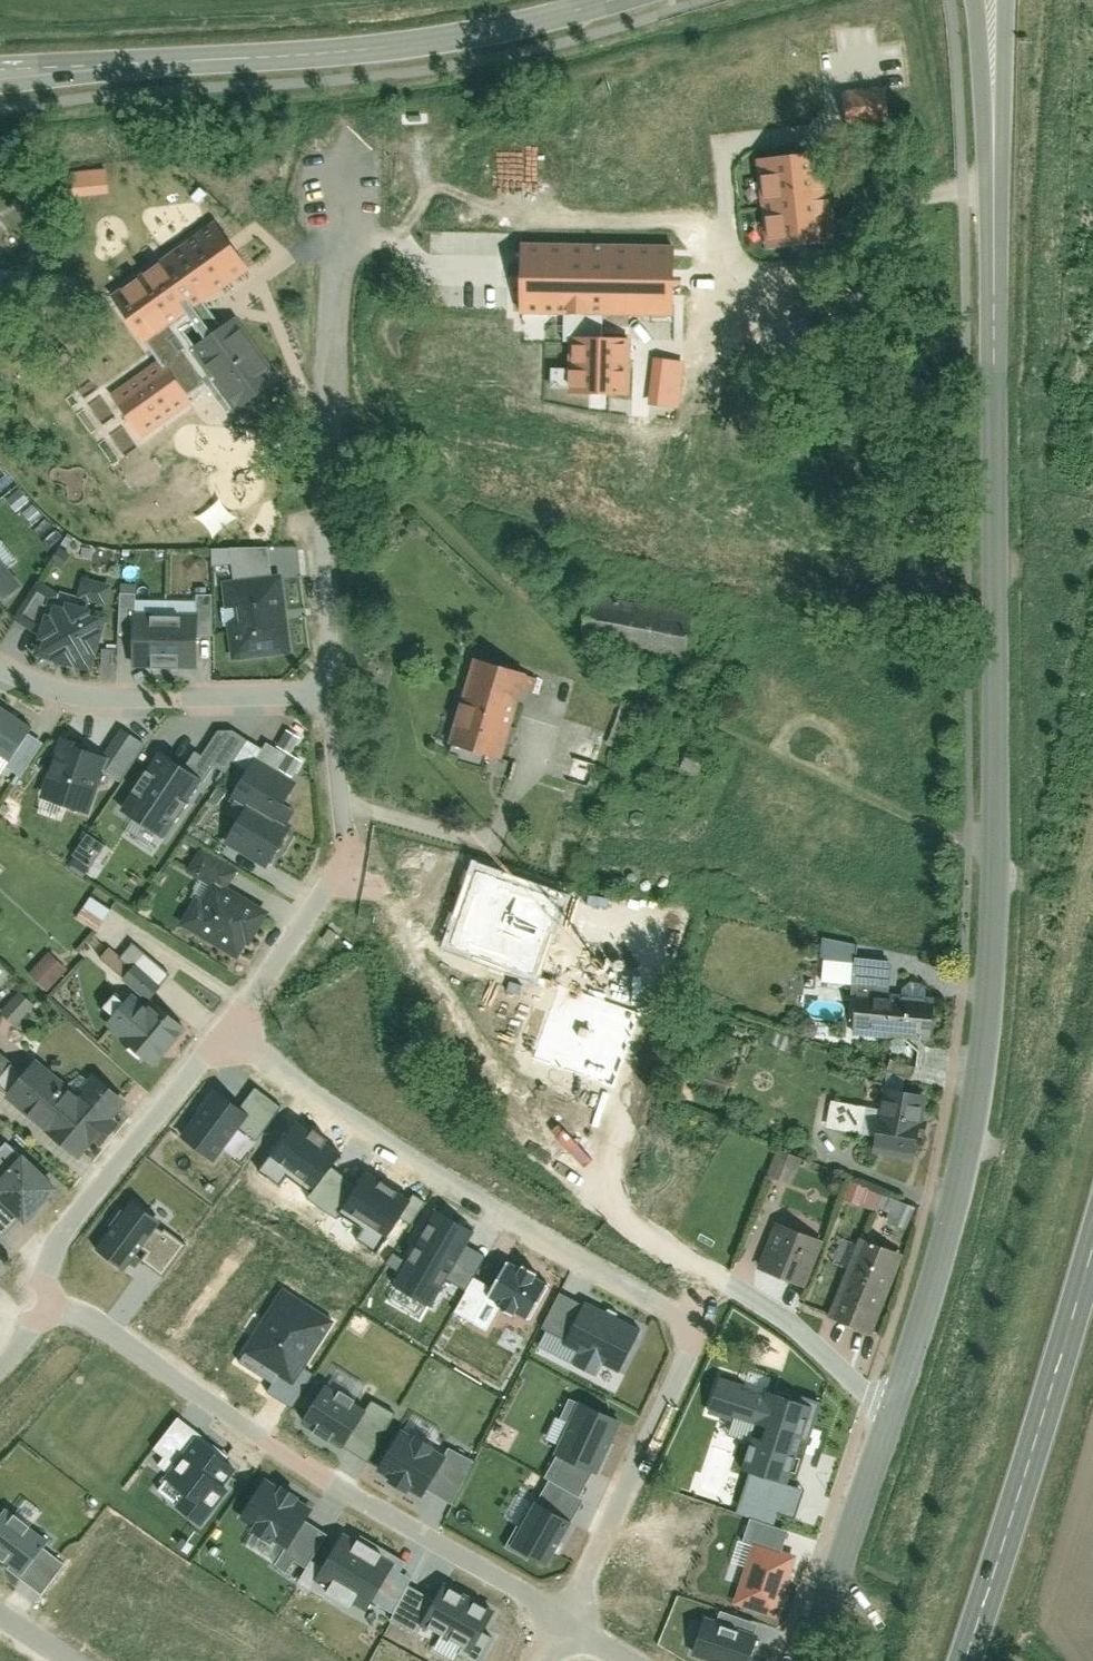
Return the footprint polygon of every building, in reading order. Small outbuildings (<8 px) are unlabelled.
[(845,90),(847,124),(890,123),(888,88),(845,90)] [(105,213),(160,176),(145,154),(90,191),(105,213)] [(768,247),(835,239),(826,155),(759,162),(768,247)] [(157,335),(250,269),(218,223),(125,289),(157,335)] [(528,238),(524,310),(671,317),(675,246),(528,238)] [(16,302),(19,271),(0,269),(0,301),(16,302)] [(192,350),(235,410),(280,378),(237,318),(192,350)] [(570,338),(569,390),(630,391),(631,338),(570,338)] [(191,404),(164,365),(115,399),(142,438),(191,404)] [(232,583),(221,584),(231,663),(292,655),(283,578),(273,579),(269,551),(229,556),(232,583)] [(20,588),(0,562),(0,604),(20,588)] [(691,613),(589,595),(581,639),(683,657),(691,613)] [(48,604),(36,664),(94,676),(106,616),(48,604)] [(163,621),(164,673),(196,673),(195,620),(163,621)] [(132,621),(133,674),(164,673),(163,621),(132,621)] [(473,658),(452,740),(506,753),(527,671),(473,658)] [(33,731),(0,711),(0,762),(10,768),(33,731)] [(60,745),(39,803),(87,820),(108,762),(60,745)] [(288,751),(279,766),(296,776),(304,761),(288,751)] [(203,785),(157,757),(122,815),(167,843),(203,785)] [(245,807),(224,842),(267,867),(289,829),(275,820),(297,784),(256,760),(232,799),(245,807)] [(93,861),(104,847),(88,835),(77,850),(93,861)] [(187,926),(240,956),(265,911),(224,888),(236,868),(199,847),(186,870),(211,885),(187,926)] [(474,858),(441,947),(539,984),(572,894),(474,858)] [(91,896),(77,917),(98,930),(111,908),(91,896)] [(29,974),(48,990),(68,968),(49,951),(29,974)] [(853,1037),(933,1041),(936,994),(890,992),(892,959),(857,957),(853,1037)] [(615,1085),(639,1011),(557,985),(533,1059),(615,1085)] [(0,1009),(0,1010),(16,1024),(35,1004),(18,989),(0,1009)] [(106,1025),(153,1064),(183,1027),(152,1001),(147,1007),(132,994),(106,1025)] [(76,1158),(127,1101),(94,1072),(77,1092),(37,1057),(4,1094),(76,1158)] [(914,1153),(927,1094),(886,1085),(873,1144),(914,1153)] [(215,1089),(180,1137),(213,1161),(237,1128),(254,1140),(279,1106),(254,1087),(239,1107),(215,1089)] [(307,1199),(334,1218),(340,1209),(357,1186),(331,1167),(340,1153),(296,1123),(269,1162),(312,1192),(307,1199)] [(5,1240),(64,1181),(31,1148),(26,1153),(11,1139),(0,1150),(0,1235),(5,1240)] [(780,1147),(768,1174),(793,1184),(804,1157),(780,1147)] [(378,1253),(411,1202),(365,1173),(357,1186),(340,1209),(365,1225),(356,1240),(378,1253)] [(847,1200),(886,1212),(892,1194),(853,1182),(847,1200)] [(131,1196),(93,1244),(125,1269),(140,1249),(146,1253),(141,1259),(166,1279),(193,1244),(131,1196)] [(444,1278),(467,1291),(474,1278),(487,1256),(468,1245),(475,1234),(436,1211),(406,1261),(393,1254),(387,1264),(400,1272),(393,1284),(428,1305),(444,1278)] [(757,1269),(808,1288),(826,1238),(775,1219),(757,1269)] [(830,1319),(868,1333),(899,1252),(861,1238),(830,1319)] [(516,1311),(527,1318),(547,1286),(533,1278),(535,1274),(523,1267),(520,1271),(506,1263),(491,1288),(474,1278),(467,1291),(454,1312),(473,1323),(489,1296),(502,1304),(501,1306),(514,1314),(516,1311)] [(333,1321),(282,1289),(242,1352),(279,1375),(268,1393),(291,1408),(313,1373),(304,1368),(333,1321)] [(620,1373),(642,1328),(586,1301),(583,1306),(561,1295),(544,1329),(566,1340),(562,1347),(576,1353),(571,1364),(596,1376),(602,1364),(620,1373)] [(765,1393),(764,1396),(722,1381),(712,1409),(768,1428),(764,1441),(755,1439),(745,1469),(784,1482),(809,1408),(765,1393)] [(326,1385),(303,1421),(366,1461),(396,1414),(371,1399),(364,1409),(326,1385)] [(595,1472),(619,1423),(569,1399),(560,1419),(571,1424),(557,1453),(595,1472)] [(400,1428),(374,1472),(420,1499),(425,1489),(450,1504),(475,1460),(450,1445),(445,1454),(400,1428)] [(227,1489),(241,1470),(196,1439),(167,1480),(186,1494),(178,1505),(208,1526),(232,1492),(227,1489)] [(777,1514),(793,1520),(802,1493),(753,1476),(739,1513),(773,1526),(777,1514)] [(547,1479),(509,1547),(546,1568),(584,1500),(547,1479)] [(241,1521),(289,1550),(313,1509),(265,1480),(241,1521)] [(0,1516),(0,1556),(44,1590),(64,1564),(44,1549),(50,1542),(6,1509),(0,1516)] [(345,1532),(315,1581),(369,1614),(399,1565),(345,1532)] [(797,1555),(753,1541),(733,1603),(777,1617),(797,1555)] [(472,1651),(494,1609),(447,1584),(425,1627),(472,1651)] [(704,1617),(693,1656),(710,1660),(749,1660),(758,1633),(704,1617)]
